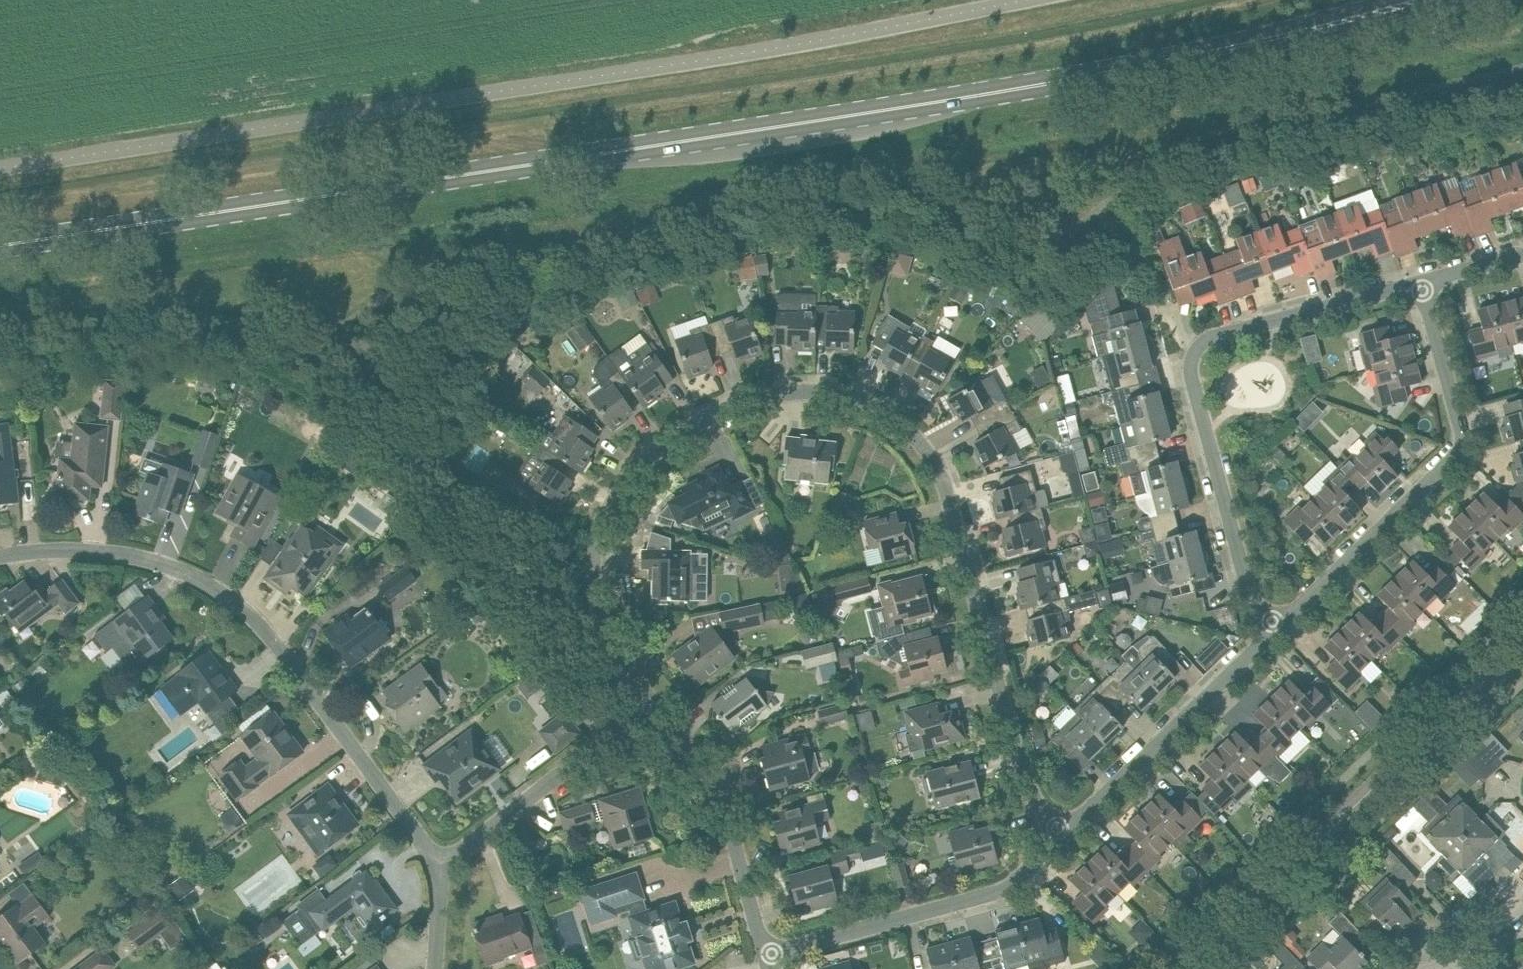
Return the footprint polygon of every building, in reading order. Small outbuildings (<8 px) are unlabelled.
[(1481,131),(1474,134),(1477,142),(1484,140),(1481,131)] [(1416,143),(1402,146),(1404,156),(1418,153),(1416,143)] [(1402,153),(1396,155),(1398,161),(1404,159),(1402,153)] [(1516,163),(1495,170),(1509,210),(1522,206),(1522,172),(1519,173),(1516,163)] [(1495,170),(1474,178),(1478,188),(1461,194),(1472,230),(1475,236),(1488,232),(1487,228),(1493,226),(1490,218),(1509,210),(1495,170)] [(1437,184),(1416,191),(1430,232),(1450,224),(1453,233),(1459,231),(1460,234),(1472,230),(1461,194),(1455,178),(1437,184)] [(1416,191),(1395,199),(1399,209),(1382,215),(1393,251),(1396,257),(1409,253),(1408,249),(1413,247),(1410,239),(1430,232),(1416,191)] [(1187,221),(1207,215),(1202,201),(1182,207),(1187,221)] [(1361,215),(1357,205),(1336,213),(1351,253),(1371,245),(1374,254),(1380,252),(1381,255),(1393,251),(1382,215),(1379,209),(1361,215)] [(1336,213),(1316,220),(1319,230),(1302,237),(1313,270),(1316,278),(1330,274),(1329,270),(1334,268),(1331,260),(1351,253),(1336,213)] [(1281,234),(1278,224),(1257,232),(1271,272),(1291,265),(1294,273),(1300,271),(1301,274),(1313,270),(1302,237),(1299,228),(1281,234)] [(1257,232),(1236,239),(1240,250),(1222,256),(1237,298),(1250,293),(1249,289),(1254,288),(1251,279),(1271,272),(1257,232)] [(1215,293),(1218,301),(1223,299),(1224,302),(1237,298),(1222,256),(1205,262),(1201,252),(1184,259),(1177,243),(1159,249),(1173,290),(1189,284),(1194,300),(1215,293)] [(1109,285),(1090,303),(1084,309),(1098,358),(1102,357),(1152,343),(1149,338),(1146,333),(1142,329),(1140,323),(1125,327),(1114,286),(1113,286),(1110,285),(1109,285)] [(776,317),(776,337),(788,337),(788,345),(797,346),(797,349),(815,350),(815,346),(815,339),(815,338),(816,306),(815,311),(800,310),(800,305),(800,295),(777,295),(777,304),(776,317)] [(945,315),(961,319),(965,302),(949,298),(945,315)] [(1501,304),(1512,344),(1522,342),(1522,298),(1501,304)] [(1471,334),(1470,330),(1469,331),(1477,359),(1490,355),(1489,351),(1512,344),(1501,304),(1477,310),(1483,330),(1471,334)] [(816,306),(815,338),(827,338),(826,347),(836,347),(836,351),(853,351),(854,341),(854,331),(854,312),(839,312),(839,306),(816,306)] [(1063,319),(1032,307),(1021,319),(1044,339),(1063,319)] [(888,363),(886,366),(902,375),(911,358),(921,340),(920,340),(907,333),(910,327),(888,314),(872,344),(884,351),(880,358),(888,363)] [(749,315),(734,320),(732,315),(711,323),(722,354),(733,350),(735,358),(744,355),(746,358),(762,352),(755,333),(749,315)] [(711,323),(689,331),(691,336),(676,341),(682,359),(689,378),(705,372),(704,368),(713,365),(710,358),(722,354),(711,323)] [(1363,347),(1358,348),(1364,371),(1374,369),(1404,361),(1414,358),(1408,334),(1398,337),(1388,340),(1384,328),(1388,327),(1387,326),(1359,333),(1363,347)] [(922,382),(920,385),(935,394),(945,376),(960,349),(938,337),(935,342),(923,335),(920,340),(921,340),(911,358),(921,364),(914,377),(922,382)] [(624,350),(618,349),(608,357),(633,392),(644,407),(658,397),(656,394),(663,388),(659,382),(669,375),(646,343),(632,353),(628,356),(624,350)] [(1152,349),(1152,343),(1102,357),(1111,391),(1140,384),(1136,371),(1152,367),(1150,360),(1152,354),(1152,349)] [(593,375),(603,388),(590,398),(601,414),(613,430),(627,419),(625,416),(632,411),(624,398),(633,392),(608,357),(594,367),(593,375)] [(1404,361),(1374,369),(1380,392),(1375,393),(1379,407),(1388,405),(1407,399),(1406,398),(1403,399),(1400,387),(1420,382),(1414,358),(1404,361)] [(538,367),(527,381),(545,396),(556,383),(538,367)] [(117,419),(121,382),(101,380),(97,417),(117,419)] [(959,413),(963,421),(970,418),(976,428),(1011,410),(1004,398),(998,401),(993,392),(989,395),(981,381),(947,399),(955,415),(959,413)] [(1158,392),(1143,396),(1140,384),(1111,391),(1120,426),(1170,413),(1168,407),(1165,403),(1160,399),(1158,392)] [(1073,389),(1061,393),(1064,404),(1076,401),(1073,389)] [(1519,441),(1522,440),(1522,399),(1509,403),(1512,415),(1504,417),(1507,426),(1503,427),(1507,444),(1519,441)] [(1074,403),(1064,405),(1067,418),(1077,416),(1074,403)] [(979,451),(976,452),(984,468),(1018,449),(1011,435),(1022,429),(1011,410),(976,428),(982,438),(974,442),(979,451)] [(1125,444),(1104,449),(1103,451),(1107,467),(1120,463),(1158,453),(1155,440),(1170,436),(1168,429),(1170,424),(1171,419),(1170,413),(1120,426),(1125,444)] [(1301,414),(1294,421),(1304,430),(1310,423),(1301,414)] [(539,425),(530,440),(543,449),(571,466),(581,473),(590,458),(587,456),(593,448),(586,444),(592,433),(575,423),(570,419),(565,416),(553,434),(539,425)] [(108,427),(76,424),(72,460),(61,459),(59,476),(57,496),(79,498),(80,494),(89,495),(90,485),(102,487),(108,427)] [(192,463),(208,469),(219,435),(203,430),(192,463)] [(13,504),(12,488),(18,488),(17,481),(17,479),(26,478),(32,478),(28,443),(11,445),(10,435),(0,436),(0,505),(13,504)] [(814,481),(828,483),(830,468),(833,469),(836,443),(819,441),(819,437),(810,436),(809,440),(786,437),(783,463),(787,464),(785,478),(796,479),(796,483),(814,485),(814,481)] [(1082,438),(1073,440),(1078,459),(1080,458),(1083,472),(1091,470),(1082,438)] [(1519,441),(1522,452),(1514,454),(1516,463),(1513,464),(1517,481),(1522,480),(1522,440),(1519,441)] [(1277,445),(1271,451),(1283,464),(1289,458),(1277,445)] [(1368,445),(1351,462),(1347,459),(1338,468),(1356,487),(1365,478),(1379,493),(1398,475),(1385,462),(1387,460),(1378,450),(1376,453),(1368,445)] [(339,448),(332,458),(346,468),(353,458),(339,448)] [(520,474),(508,476),(511,490),(517,495),(534,506),(542,494),(560,505),(569,490),(566,488),(571,480),(565,476),(571,466),(543,449),(537,459),(545,464),(540,471),(537,469),(530,480),(520,474)] [(1069,473),(1075,499),(1085,496),(1074,453),(1060,456),(1064,472),(1069,473)] [(1120,463),(1124,478),(1129,476),(1134,497),(1189,482),(1186,477),(1183,472),(1179,468),(1177,462),(1162,466),(1158,453),(1120,463)] [(193,474),(165,464),(160,477),(149,473),(135,514),(163,524),(168,510),(179,514),(193,474)] [(692,529),(702,524),(729,511),(733,519),(755,508),(741,481),(730,487),(727,481),(719,466),(712,469),(714,473),(701,479),(684,487),(688,495),(687,495),(681,490),(658,515),(656,517),(659,518),(671,522),(692,529)] [(1328,478),(1331,481),(1314,498),(1343,528),(1361,510),(1346,495),(1356,487),(1338,468),(1328,478)] [(996,501),(993,502),(997,519),(1009,516),(1040,508),(1048,506),(1047,501),(1046,495),(1044,490),(1036,492),(1030,470),(999,478),(1002,490),(994,492),(996,501)] [(217,513),(238,524),(232,536),(253,547),(280,497),(238,474),(217,513)] [(1145,512),(1149,516),(1140,519),(1137,523),(1139,533),(1177,523),(1173,510),(1188,506),(1187,499),(1189,494),(1189,488),(1189,482),(1134,497),(1136,503),(1140,507),(1145,512)] [(1516,486),(1505,496),(1522,514),(1522,493),(1516,486)] [(843,519),(852,497),(840,492),(831,514),(843,519)] [(1484,493),(1466,510),(1495,540),(1512,523),(1515,527),(1522,519),(1522,514),(1505,496),(1504,497),(1507,499),(1498,508),(1484,493)] [(1305,541),(1303,538),(1311,530),(1326,545),(1343,528),(1314,498),(1297,514),(1294,511),(1284,521),(1304,542),(1305,541)] [(1006,538),(1003,539),(1007,556),(1045,546),(1041,531),(1046,529),(1040,508),(1009,516),(1012,527),(1004,529),(1006,538)] [(1451,549),(1471,570),(1481,560),(1478,556),(1495,540),(1466,510),(1448,527),(1462,542),(1454,550),(1452,548),(1451,549)] [(864,522),(871,549),(879,547),(882,560),(915,552),(909,531),(902,533),(896,513),(877,518),(864,522)] [(1177,523),(1139,533),(1142,543),(1151,541),(1157,565),(1207,552),(1204,546),(1201,542),(1197,538),(1195,531),(1180,535),(1177,523)] [(306,595),(317,578),(337,552),(302,527),(266,577),(279,586),(284,579),(306,595)] [(642,550),(642,568),(653,569),(652,600),(657,600),(657,603),(667,603),(667,600),(672,600),(690,600),(707,600),(707,579),(690,578),(690,551),(671,550),(671,537),(652,531),(646,550),(642,550)] [(1162,585),(1167,584),(1171,599),(1195,592),(1192,579),(1207,576),(1205,569),(1207,563),(1207,558),(1207,552),(1157,565),(1150,567),(1153,576),(1157,582),(1162,585)] [(1021,592),(1017,593),(1022,609),(1026,608),(1033,606),(1060,599),(1055,584),(1061,582),(1054,560),(1042,564),(1023,569),(1026,580),(1018,582),(1021,592)] [(1428,575),(1413,560),(1395,578),(1425,608),(1442,591),(1445,595),(1455,585),(1435,564),(1434,565),(1436,567),(1428,575)] [(390,599),(416,580),(406,567),(380,586),(390,599)] [(842,605),(841,599),(872,591),(868,575),(837,584),(816,588),(822,611),(842,605)] [(1121,576),(1108,580),(1110,588),(1115,605),(1128,601),(1121,576)] [(1395,578),(1378,595),(1392,610),(1383,619),(1401,637),(1411,628),(1407,624),(1425,608),(1395,578)] [(9,588),(0,594),(0,612),(3,617),(7,614),(15,626),(29,615),(33,622),(59,602),(66,611),(79,602),(62,579),(49,588),(52,593),(44,599),(37,590),(34,592),(25,581),(11,591),(9,588)] [(883,606),(866,611),(873,636),(874,635),(876,640),(876,641),(905,633),(903,624),(916,621),(915,618),(932,614),(931,613),(935,612),(930,594),(927,595),(924,586),(913,589),(909,590),(906,579),(891,583),(890,581),(878,584),(883,606)] [(1096,590),(1060,599),(1033,606),(1026,608),(1029,619),(1028,619),(1031,629),(1027,630),(1032,647),(1051,641),(1070,636),(1065,621),(1071,620),(1068,612),(1098,604),(1100,609),(1115,605),(1110,588),(1096,592),(1096,590)] [(113,622),(95,635),(107,653),(114,648),(130,670),(141,661),(157,650),(173,638),(157,617),(162,614),(148,596),(146,597),(132,608),(127,611),(113,622)] [(1483,600),(1473,610),(1458,625),(1469,637),(1485,621),(1495,612),(1483,600)] [(781,601),(760,605),(759,603),(720,612),(724,631),(763,623),(763,621),(783,616),(781,601)] [(479,607),(469,613),(472,618),(480,620),(485,617),(479,607)] [(348,615),(341,620),(325,632),(350,666),(389,638),(369,610),(353,622),(348,615)] [(1374,627),(1360,612),(1342,629),(1371,660),(1388,643),(1391,647),(1401,637),(1383,619),(1374,627)] [(711,627),(674,655),(696,685),(734,658),(711,627)] [(1327,668),(1347,689),(1357,680),(1354,676),(1371,660),(1342,629),(1324,647),(1338,662),(1330,670),(1328,667),(1327,668)] [(905,633),(876,641),(880,656),(885,655),(907,668),(908,672),(900,674),(903,685),(914,682),(933,677),(932,673),(946,670),(938,637),(932,639),(928,640),(920,642),(917,630),(905,633)] [(1132,645),(1122,656),(1127,661),(1162,698),(1165,693),(1168,688),(1169,682),(1174,677),(1163,666),(1173,657),(1152,636),(1137,651),(1132,645)] [(1209,670),(1231,647),(1219,636),(1197,658),(1209,670)] [(1078,642),(1070,648),(1077,655),(1084,648),(1078,642)] [(833,644),(801,652),(806,668),(837,660),(833,644)] [(161,688),(181,715),(198,703),(206,714),(238,690),(209,651),(177,674),(178,676),(161,688)] [(847,657),(838,659),(842,672),(851,669),(847,657)] [(1127,661),(1111,676),(1110,675),(1099,684),(1121,707),(1130,698),(1141,709),(1146,704),(1152,703),(1157,701),(1162,698),(1127,661)] [(383,692),(390,701),(385,705),(405,732),(441,705),(431,692),(439,686),(421,663),(383,692)] [(545,684),(536,671),(518,685),(527,698),(545,684)] [(1042,676),(1025,694),(1034,703),(1051,685),(1049,684),(1042,676)] [(25,677),(11,687),(19,699),(33,689),(25,677)] [(718,719),(722,719),(732,733),(768,706),(747,678),(711,705),(719,715),(718,719)] [(1304,695),(1289,680),(1271,697),(1300,728),(1318,711),(1321,715),(1331,705),(1311,684),(1310,684),(1312,687),(1304,695)] [(1089,695),(1090,696),(1075,711),(1110,748),(1113,743),(1116,738),(1117,732),(1122,727),(1112,716),(1121,707),(1099,684),(1089,695)] [(1300,728),(1271,697),(1253,714),(1268,730),(1259,738),(1277,757),(1287,748),(1283,744),(1300,728)] [(845,703),(817,711),(821,726),(849,718),(845,703)] [(1089,759),(1094,754),(1100,753),(1105,751),(1110,748),(1075,711),(1068,704),(1052,720),(1062,730),(1052,739),(1069,757),(1079,748),(1089,759)] [(913,710),(905,712),(909,724),(907,725),(909,735),(906,736),(910,752),(925,748),(945,743),(965,738),(957,711),(948,714),(943,715),(935,717),(932,705),(913,710)] [(578,724),(588,717),(580,708),(571,715),(578,724)] [(582,733),(565,710),(538,731),(556,755),(582,733)] [(258,786),(257,785),(270,775),(271,775),(303,752),(274,712),(241,736),(261,762),(247,772),(240,762),(220,776),(238,800),(258,786)] [(472,730),(425,765),(436,781),(440,778),(457,800),(495,771),(494,770),(510,758),(493,736),(481,744),(472,730)] [(1277,757),(1259,738),(1250,747),(1242,739),(1236,732),(1218,749),(1224,756),(1247,779),(1259,768),(1267,776),(1281,783),(1292,772),(1286,766),(1277,757)] [(780,753),(761,759),(769,790),(789,785),(810,779),(804,753),(810,751),(805,734),(796,737),(777,742),(780,753)] [(1493,773),(1504,762),(1483,740),(1472,751),(1493,773)] [(1203,788),(1223,809),(1233,800),(1237,805),(1255,788),(1247,779),(1224,756),(1218,749),(1200,766),(1214,781),(1206,790),(1204,787),(1203,788)] [(1493,773),(1472,751),(1461,761),(1482,783),(1493,773)] [(971,761),(951,766),(926,772),(935,808),(980,796),(971,761)] [(867,777),(857,779),(859,790),(869,788),(867,777)] [(328,785),(312,797),(290,814),(319,852),(357,824),(328,785)] [(652,835),(643,808),(645,807),(639,788),(601,800),(601,801),(606,818),(616,847),(652,835)] [(1181,799),(1183,801),(1174,809),(1160,794),(1142,811),(1171,842),(1183,830),(1188,825),(1191,828),(1202,819),(1200,817),(1184,800),(1181,797),(1181,799)] [(1480,820),(1462,801),(1457,796),(1438,814),(1461,838),(1480,820)] [(1423,798),(1413,808),(1428,824),(1420,831),(1425,837),(1443,855),(1461,838),(1438,814),(1423,798)] [(824,799),(780,812),(782,821),(774,823),(782,853),(820,843),(814,822),(829,817),(824,799)] [(590,804),(560,813),(565,828),(594,819),(594,818),(596,817),(597,821),(606,818),(601,801),(590,804)] [(1142,811),(1124,829),(1138,844),(1129,852),(1147,871),(1157,861),(1154,858),(1171,842),(1142,811)] [(1499,857),(1508,849),(1498,838),(1505,831),(1487,813),(1480,820),(1461,838),(1475,852),(1479,856),(1489,847),(1499,857)] [(962,854),(967,870),(998,861),(988,827),(968,833),(966,828),(948,833),(955,856),(962,854)] [(899,832),(889,843),(902,855),(912,844),(899,832)] [(1400,861),(1379,838),(1369,848),(1390,870),(1400,861)] [(1475,852),(1461,838),(1443,855),(1437,861),(1444,868),(1451,875),(1457,870),(1461,874),(1469,882),(1474,877),(1478,880),(1481,876),(1470,865),(1479,856),(1475,852)] [(1120,861),(1106,846),(1088,863),(1117,893),(1135,877),(1138,880),(1147,871),(1129,852),(1120,861)] [(833,864),(788,876),(796,903),(800,902),(810,899),(836,892),(831,876),(845,872),(842,862),(847,860),(861,856),(858,847),(844,850),(830,854),(833,864)] [(1514,855),(1508,849),(1499,857),(1505,864),(1514,855)] [(316,863),(315,868),(321,875),(337,864),(329,854),(316,863)] [(892,865),(893,868),(898,888),(909,885),(903,862),(892,865)] [(1073,902),(1093,923),(1104,913),(1100,910),(1117,893),(1088,863),(1070,880),(1085,895),(1076,903),(1074,901),(1073,902)] [(299,910),(283,922),(295,938),(307,928),(309,930),(312,935),(316,933),(336,918),(345,911),(350,918),(345,923),(359,942),(372,932),(370,929),(386,917),(385,916),(395,908),(367,870),(363,873),(354,879),(351,882),(325,901),(318,892),(317,891),(300,904),(300,907),(301,909),(299,910)] [(581,891),(592,924),(617,915),(616,913),(618,913),(631,909),(633,916),(631,917),(637,934),(638,938),(644,956),(645,959),(648,968),(672,968),(693,962),(687,942),(692,940),(686,922),(681,924),(674,903),(647,912),(642,899),(644,898),(636,873),(581,891)] [(1474,877),(1469,882),(1478,891),(1487,882),(1481,876),(1478,880),(1474,877)] [(182,877),(168,887),(176,898),(190,887),(182,877)] [(1408,901),(1411,903),(1412,903),(1387,877),(1361,902),(1388,930),(1397,921),(1404,928),(1412,921),(1400,908),(1408,901)] [(0,917),(0,937),(19,962),(35,951),(46,941),(35,927),(50,915),(33,892),(16,904),(3,914),(0,917)] [(1167,902),(1161,915),(1169,918),(1172,919),(1173,915),(1177,906),(1167,902)] [(139,949),(171,925),(160,909),(127,933),(139,949)] [(1348,919),(1340,912),(1330,922),(1343,935),(1329,948),(1323,942),(1307,958),(1318,968),(1361,968),(1362,968),(1361,966),(1367,961),(1362,956),(1364,955),(1361,951),(1359,953),(1351,944),(1361,934),(1348,919)] [(492,918),(473,924),(486,962),(492,960),(531,946),(532,950),(545,945),(539,930),(527,935),(520,914),(494,923),(492,918)] [(1017,924),(1020,933),(1028,963),(1030,968),(1046,968),(1046,966),(1065,961),(1059,940),(1047,943),(1040,918),(1017,924)] [(1140,920),(1128,931),(1140,944),(1152,933),(1153,932),(1140,920)] [(990,958),(993,968),(1015,968),(1014,967),(1028,963),(1020,933),(1017,924),(995,930),(997,939),(1002,955),(990,958)] [(1285,925),(1274,936),(1288,950),(1295,958),(1299,962),(1307,955),(1295,943),(1293,941),(1297,937),(1285,925)] [(948,942),(951,952),(955,968),(993,968),(990,958),(978,962),(973,946),(971,936),(948,942)] [(1265,945),(1283,964),(1278,968),(1301,968),(1304,967),(1299,962),(1295,958),(1288,950),(1274,936),(1265,945)] [(951,952),(948,942),(926,949),(929,958),(932,968),(955,968),(951,952)] [(1120,967),(1098,945),(1088,954),(1102,968),(1118,968),(1120,967)] [(71,968),(110,968),(116,965),(103,946),(71,968)]
